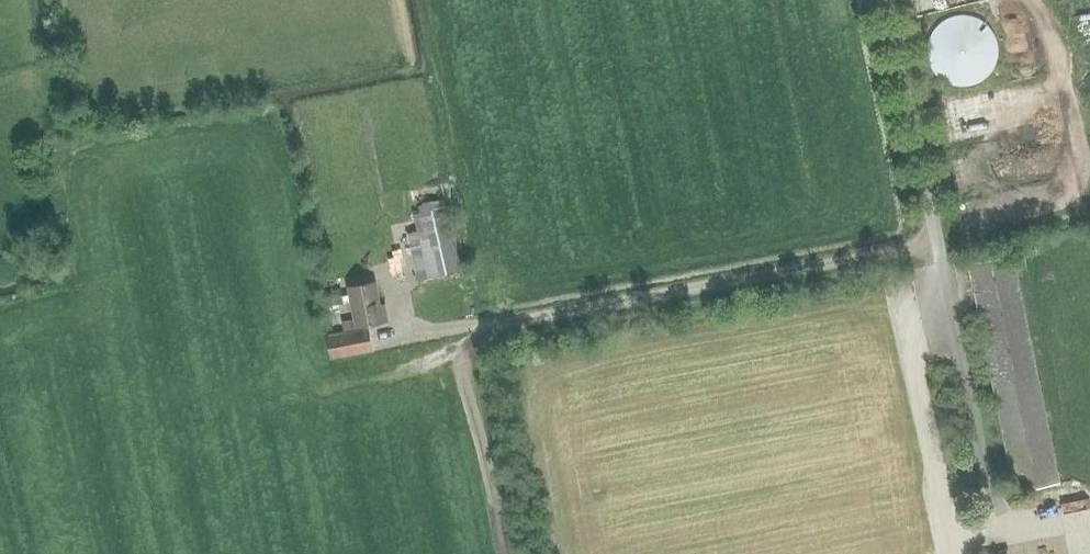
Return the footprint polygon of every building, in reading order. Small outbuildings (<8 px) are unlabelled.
[(971,16),(963,15),(955,16),(947,19),(940,24),(935,30),(931,37),(929,44),(928,52),(930,60),(933,68),(938,74),(944,79),(951,83),(959,85),(967,85),(975,83),(982,79),(989,74),(993,67),(996,60),(998,52),(997,44),(995,36),(991,29),(985,23),(978,19),(971,16)] [(413,213),(417,230),(406,233),(417,281),(460,271),(444,197),(416,204),(418,212),(413,213)] [(1017,490),(1059,481),(1013,255),(971,263),(1017,490)] [(355,320),(353,321),(343,323),(344,331),(329,334),(333,358),(373,350),(368,324),(388,320),(385,300),(380,301),(376,280),(356,284),(358,292),(350,294),(355,320)] [(342,288),(326,291),(329,305),(344,302),(342,288)]
